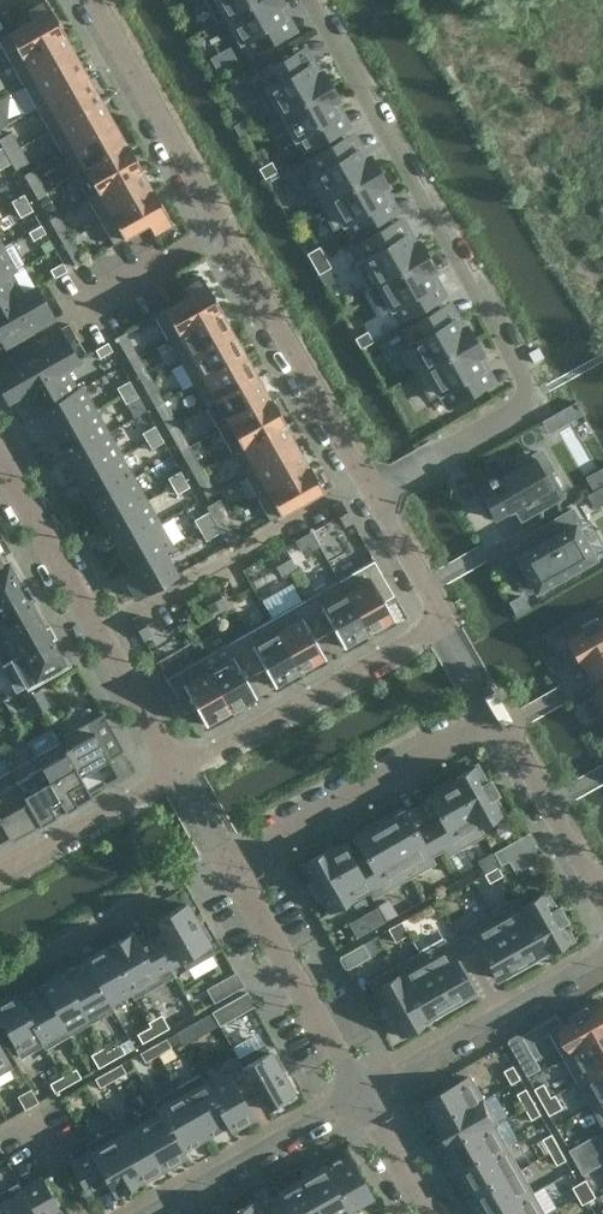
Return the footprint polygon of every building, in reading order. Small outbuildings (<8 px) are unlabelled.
[(11,62),(64,32),(51,8),(51,9),(46,0),(45,0),(28,10),(33,19),(0,37),(0,42),(11,62)] [(216,21),(254,0),(204,0),(216,21)] [(282,0),(254,0),(216,21),(217,22),(227,17),(240,40),(242,40),(250,54),(286,34),(278,19),(283,16),(278,6),(284,3),(282,0)] [(11,62),(24,85),(76,55),(63,34),(65,33),(64,32),(11,62)] [(257,94),(271,119),(330,85),(322,70),(316,74),(310,64),(305,67),(296,53),(260,73),(269,87),(257,94)] [(24,85),(37,107),(88,78),(76,55),(24,85)] [(37,107),(50,130),(101,101),(88,78),(37,107)] [(339,100),(330,85),(271,119),(272,120),(282,114),(295,138),(297,137),(305,152),(341,131),(333,117),(338,113),(333,104),(339,100)] [(101,101),(50,130),(62,152),(114,123),(101,101)] [(114,123),(62,152),(75,175),(128,145),(128,144),(126,145),(114,123)] [(3,146),(7,154),(20,147),(11,132),(0,138),(0,141),(3,146)] [(305,178),(319,203),(378,170),(370,155),(364,158),(358,149),(352,152),(344,137),(308,158),(316,172),(305,178)] [(141,167),(128,145),(75,175),(88,198),(141,167)] [(29,162),(20,147),(7,154),(12,162),(16,169),(29,162)] [(0,158),(0,169),(12,162),(7,154),(0,158)] [(277,171),(271,161),(259,168),(265,178),(277,171)] [(141,167),(88,198),(101,220),(154,190),(154,189),(152,190),(140,169),(142,168),(141,167)] [(33,170),(24,175),(37,197),(46,192),(33,170)] [(387,185),(378,170),(319,203),(333,228),(344,222),(352,236),(389,216),(381,201),(386,198),(381,188),(387,185)] [(167,214),(154,190),(101,220),(114,244),(149,224),(154,233),(171,223),(171,224),(172,223),(167,214)] [(46,192),(37,197),(50,220),(59,215),(46,192)] [(24,194),(11,201),(16,209),(28,202),(24,194)] [(16,209),(21,217),(33,210),(28,202),(16,209)] [(59,215),(50,220),(63,243),(72,238),(59,215)] [(353,263),(367,288),(426,255),(418,240),(412,243),(406,233),(401,236),(392,222),(356,243),(364,257),(353,263)] [(41,224),(29,231),(33,240),(46,233),(41,224)] [(72,238),(63,243),(76,266),(85,261),(72,238)] [(0,248),(0,277),(15,269),(2,246),(0,248)] [(325,256),(319,246),(307,253),(313,263),(325,256)] [(435,270),(426,255),(367,288),(381,313),(393,307),(401,321),(437,301),(429,286),(434,283),(429,273),(435,270)] [(331,266),(325,256),(313,263),(319,273),(331,266)] [(63,262),(50,269),(55,277),(67,270),(63,262)] [(0,277),(0,307),(35,287),(35,286),(22,294),(10,273),(15,270),(15,269),(0,277)] [(154,315),(168,339),(221,309),(202,276),(201,276),(201,277),(184,287),(189,296),(154,315)] [(53,319),(35,287),(0,307),(0,349),(53,319)] [(413,342),(401,348),(415,373),(474,340),(466,325),(460,328),(454,318),(449,321),(441,307),(404,327),(413,342)] [(168,339),(181,361),(232,332),(220,310),(221,309),(168,339)] [(59,329),(0,363),(0,385),(8,400),(77,361),(59,329)] [(361,348),(373,340),(367,330),(355,338),(361,348)] [(125,332),(116,337),(129,360),(138,355),(125,332)] [(181,361),(194,384),(245,355),(232,332),(181,361)] [(483,355),(474,340),(415,373),(429,398),(441,392),(449,406),(485,385),(477,371),(482,368),(477,358),(483,355)] [(95,349),(100,357),(112,350),(108,342),(95,349)] [(138,355),(129,360),(142,382),(151,377),(138,355)] [(194,384),(206,406),(258,377),(245,355),(194,384)] [(8,400),(8,401),(21,393),(33,415),(82,387),(81,387),(76,389),(65,369),(77,361),(8,400)] [(151,377),(142,382),(155,405),(164,400),(151,377)] [(206,406),(219,429),(272,399),(271,398),(270,399),(258,377),(206,406)] [(134,387),(129,379),(117,386),(121,394),(134,387)] [(34,416),(42,411),(54,433),(95,410),(82,387),(33,415),(34,416)] [(121,394),(126,402),(138,395),(134,387),(121,394)] [(219,429),(232,452),(285,421),(272,399),(219,429)] [(164,400),(155,405),(168,428),(176,423),(164,400)] [(95,410),(54,433),(67,455),(107,433),(95,410)] [(232,452),(245,474),(296,445),(284,423),(285,422),(285,421),(232,452)] [(181,450),(189,445),(176,423),(168,428),(181,450)] [(142,432),(147,440),(159,433),(155,424),(142,432)] [(107,433),(67,455),(80,478),(120,455),(107,433)] [(147,440),(152,448),(164,441),(159,433),(147,440)] [(193,473),(202,468),(189,445),(181,450),(193,473)] [(245,474),(257,497),(310,467),(310,466),(308,466),(296,445),(245,474)] [(563,496),(550,471),(543,475),(532,455),(531,454),(515,463),(517,467),(495,479),(493,476),(487,479),(487,480),(489,483),(479,488),(482,494),(479,496),(489,514),(489,513),(492,512),(495,517),(495,518),(521,503),(529,515),(563,496)] [(120,455),(80,478),(93,501),(133,478),(120,455)] [(310,467),(257,497),(271,520),(324,490),(310,467)] [(202,468),(193,473),(206,496),(215,491),(202,468)] [(185,478),(180,470),(168,477),(173,486),(185,478)] [(133,478),(93,501),(106,523),(146,500),(133,478)] [(173,486),(177,494),(190,486),(185,478),(173,486)] [(219,498),(206,506),(215,521),(224,516),(228,514),(219,498)] [(146,500),(106,523),(118,546),(159,523),(146,500)] [(353,521),(341,500),(333,505),(345,526),(353,521)] [(517,556),(536,590),(593,557),(576,526),(581,523),(573,508),(546,523),(553,536),(517,556)] [(215,521),(209,511),(194,519),(200,529),(215,521)] [(228,544),(237,539),(224,516),(215,521),(228,544)] [(215,521),(200,529),(206,540),(221,531),(215,521)] [(159,523),(118,546),(131,567),(122,572),(123,573),(171,546),(159,523)] [(171,546),(123,573),(136,597),(176,574),(163,551),(172,547),(171,546)] [(296,567),(284,546),(277,550),(289,571),(296,567)] [(289,571),(277,550),(269,554),(281,575),(289,571)] [(9,562),(9,561),(5,563),(0,554),(0,567),(9,562)] [(339,579),(369,632),(394,618),(384,601),(394,595),(374,559),(339,579)] [(27,585),(26,584),(23,586),(9,562),(0,567),(0,600),(27,585)] [(343,646),(369,632),(339,579),(304,599),(324,635),(334,629),(343,646)] [(0,600),(0,633),(38,612),(30,599),(33,597),(27,585),(0,600)] [(215,585),(208,589),(220,610),(227,606),(215,585)] [(200,594),(212,614),(220,610),(208,589),(200,594)] [(270,618),(300,671),(325,657),(315,640),(324,635),(304,599),(270,618)] [(2,665),(55,635),(48,623),(45,625),(38,612),(0,633),(0,661),(2,665)] [(140,614),(132,619),(144,639),(152,635),(140,614)] [(581,665),(584,663),(592,677),(602,670),(602,618),(597,621),(594,617),(581,625),(583,629),(566,639),(581,665)] [(275,685),(300,671),(270,618),(235,638),(256,674),(265,668),(275,685)] [(27,685),(67,663),(52,638),(56,636),(55,635),(2,665),(3,666),(13,660),(27,685)] [(201,657),(231,710),(256,696),(246,679),(256,674),(235,638),(201,657)] [(186,713),(196,707),(206,724),(231,710),(201,657),(165,677),(186,713)] [(49,705),(40,688),(33,692),(42,709),(49,705)] [(42,709),(33,692),(25,697),(35,713),(42,709)] [(59,738),(90,794),(91,793),(89,791),(109,780),(109,779),(118,774),(109,758),(124,750),(103,713),(59,738)] [(91,793),(90,794),(59,738),(58,739),(59,742),(35,756),(65,808),(64,808),(65,810),(92,795),(91,793)] [(55,813),(64,808),(65,808),(35,756),(34,756),(40,766),(16,780),(11,770),(10,770),(40,823),(56,814),(55,813)] [(493,796),(498,794),(490,780),(486,782),(476,765),(451,779),(482,835),(483,834),(479,827),(503,813),(493,796)] [(19,834),(39,823),(39,824),(40,823),(10,770),(0,776),(0,820),(11,839),(19,834)] [(482,835),(451,779),(435,789),(436,792),(428,797),(439,816),(427,823),(442,848),(453,841),(458,849),(482,835)] [(442,848),(427,823),(416,829),(405,810),(397,814),(395,811),(378,821),(405,868),(410,876),(435,862),(430,854),(442,848)] [(1,841),(1,840),(8,836),(10,839),(11,839),(0,820),(0,842),(1,841)] [(405,868),(378,821),(362,830),(364,833),(355,838),(366,857),(355,864),(344,844),(343,845),(368,890),(405,868)] [(529,832),(494,852),(501,864),(502,866),(510,862),(509,860),(535,844),(529,832)] [(535,844),(509,860),(510,862),(516,872),(543,857),(535,844)] [(330,852),(329,849),(303,863),(312,881),(308,883),(316,897),(320,894),(330,911),(368,890),(343,845),(330,852)] [(494,852),(477,861),(484,873),(498,866),(501,864),(494,852)] [(503,875),(498,866),(484,873),(490,882),(503,875)] [(572,939),(562,922),(567,920),(559,906),(555,908),(541,884),(516,898),(547,953),(572,939)] [(389,898),(376,905),(376,907),(385,921),(398,914),(389,898)] [(546,954),(547,953),(516,898),(492,911),(523,967),(540,957),(538,954),(544,951),(546,954)] [(185,903),(158,918),(165,931),(153,938),(170,967),(182,960),(186,968),(213,952),(206,940),(210,937),(201,923),(197,925),(185,903)] [(376,907),(363,914),(372,929),(385,921),(376,907)] [(507,976),(523,967),(492,911),(467,925),(471,933),(460,939),(474,965),(485,958),(497,978),(505,973),(507,976)] [(401,920),(388,928),(395,941),(409,934),(401,920)] [(153,938),(140,946),(132,933),(106,947),(134,997),(174,974),(170,967),(153,938)] [(419,952),(451,1008),(467,999),(465,995),(474,991),(463,971),(474,965),(460,939),(449,946),(444,938),(419,952)] [(339,955),(347,969),(370,956),(362,942),(339,955)] [(134,997),(106,947),(85,959),(113,1009),(114,1008),(110,1001),(129,990),(133,998),(134,997)] [(434,1017),(451,1008),(419,952),(395,966),(426,1022),(428,1021),(426,1018),(432,1014),(434,1017)] [(113,1009),(85,959),(62,972),(90,1022),(113,1009)] [(402,1036),(426,1022),(395,966),(370,980),(384,1005),(380,1007),(388,1021),(392,1018),(402,1036)] [(90,1022),(62,972),(41,984),(69,1034),(70,1033),(66,1026),(85,1015),(90,1022)] [(243,986),(235,972),(207,988),(214,1002),(243,986)] [(41,984),(18,997),(46,1047),(69,1034),(41,984)] [(246,992),(212,1011),(220,1025),(254,1005),(246,992)] [(18,997),(16,993),(0,1002),(0,1020),(21,1056),(43,1043),(45,1047),(46,1047),(18,997)] [(602,1036),(602,1003),(590,1010),(588,1006),(574,1014),(577,1018),(552,1032),(566,1057),(602,1036)] [(184,1045),(220,1025),(212,1011),(176,1032),(184,1045)] [(148,1021),(151,1025),(156,1035),(169,1027),(162,1014),(148,1021)] [(142,1042),(156,1035),(151,1025),(137,1033),(142,1042)] [(529,1075),(542,1068),(522,1033),(509,1041),(529,1075)] [(566,1057),(579,1081),(602,1067),(602,1036),(566,1057)] [(166,1037),(153,1045),(158,1054),(171,1046),(166,1037)] [(120,1043),(107,1051),(112,1060),(125,1052),(120,1043)] [(253,1116),(293,1093),(280,1071),(284,1069),(275,1054),(271,1056),(264,1043),(237,1059),(242,1066),(229,1073),(253,1116)] [(158,1054),(153,1045),(140,1052),(145,1061),(158,1054)] [(104,1046),(91,1054),(98,1067),(112,1060),(107,1051),(104,1046)] [(11,1067),(0,1047),(0,1073),(11,1067)] [(113,1079),(126,1072),(121,1063),(108,1070),(113,1079)] [(522,1078),(514,1065),(505,1070),(513,1083),(522,1078)] [(579,1081),(580,1082),(588,1078),(600,1099),(592,1104),(593,1105),(602,1099),(602,1067),(579,1081)] [(76,1068),(63,1075),(68,1084),(81,1077),(76,1068)] [(100,1087),(113,1079),(108,1070),(95,1078),(100,1087)] [(253,1116),(229,1073),(207,1085),(201,1074),(200,1075),(230,1128),(253,1116)] [(63,1075),(50,1083),(55,1092),(68,1084),(63,1075)] [(200,1075),(177,1088),(208,1141),(230,1128),(200,1075)] [(470,1076),(429,1100),(442,1122),(440,1124),(441,1125),(484,1100),(470,1076)] [(535,1088),(543,1102),(552,1096),(544,1083),(535,1088)] [(38,1101),(31,1088),(18,1095),(25,1109),(38,1101)] [(177,1088),(155,1100),(185,1154),(208,1141),(177,1088)] [(527,1088),(518,1093),(525,1106),(534,1101),(527,1088)] [(550,1115),(564,1107),(556,1094),(552,1096),(543,1102),(550,1115)] [(593,1105),(602,1122),(602,1099),(593,1105)] [(134,1117),(162,1167),(185,1154),(155,1100),(154,1101),(156,1105),(134,1117)] [(497,1124),(484,1100),(441,1125),(453,1147),(495,1125),(497,1124)] [(534,1101),(525,1106),(533,1119),(542,1114),(534,1101)] [(113,1129),(141,1179),(162,1167),(134,1117),(133,1117),(137,1125),(118,1136),(114,1128),(113,1129)] [(495,1125),(453,1147),(466,1170),(507,1147),(495,1125)] [(115,1194),(141,1179),(113,1129),(87,1144),(91,1151),(71,1163),(87,1191),(107,1180),(115,1194)] [(560,1146),(553,1133),(544,1138),(551,1151),(560,1146)] [(570,1149),(577,1162),(602,1147),(602,1144),(597,1134),(570,1149)] [(567,1159),(560,1146),(551,1151),(558,1164),(567,1159)] [(507,1147),(466,1170),(479,1193),(520,1169),(507,1147)] [(577,1162),(584,1174),(602,1163),(602,1147),(577,1162)] [(347,1209),(371,1195),(347,1153),(324,1166),(347,1209)] [(347,1209),(324,1166),(301,1179),(321,1213),(338,1213),(347,1209)] [(479,1193),(491,1213),(494,1213),(532,1192),(520,1169),(479,1193)] [(4,1213),(48,1213),(58,1208),(42,1179),(22,1191),(17,1183),(0,1193),(0,1207),(4,1213)] [(301,1179),(278,1192),(291,1213),(321,1213),(301,1179)] [(587,1179),(581,1182),(572,1188),(577,1196),(592,1188),(587,1179)] [(597,1197),(592,1188),(577,1196),(582,1205),(597,1197)] [(278,1192),(257,1204),(255,1200),(253,1201),(261,1213),(291,1213),(278,1192)] [(494,1213),(545,1213),(532,1192),(494,1213)] [(253,1201),(230,1213),(261,1213),(253,1201)]
